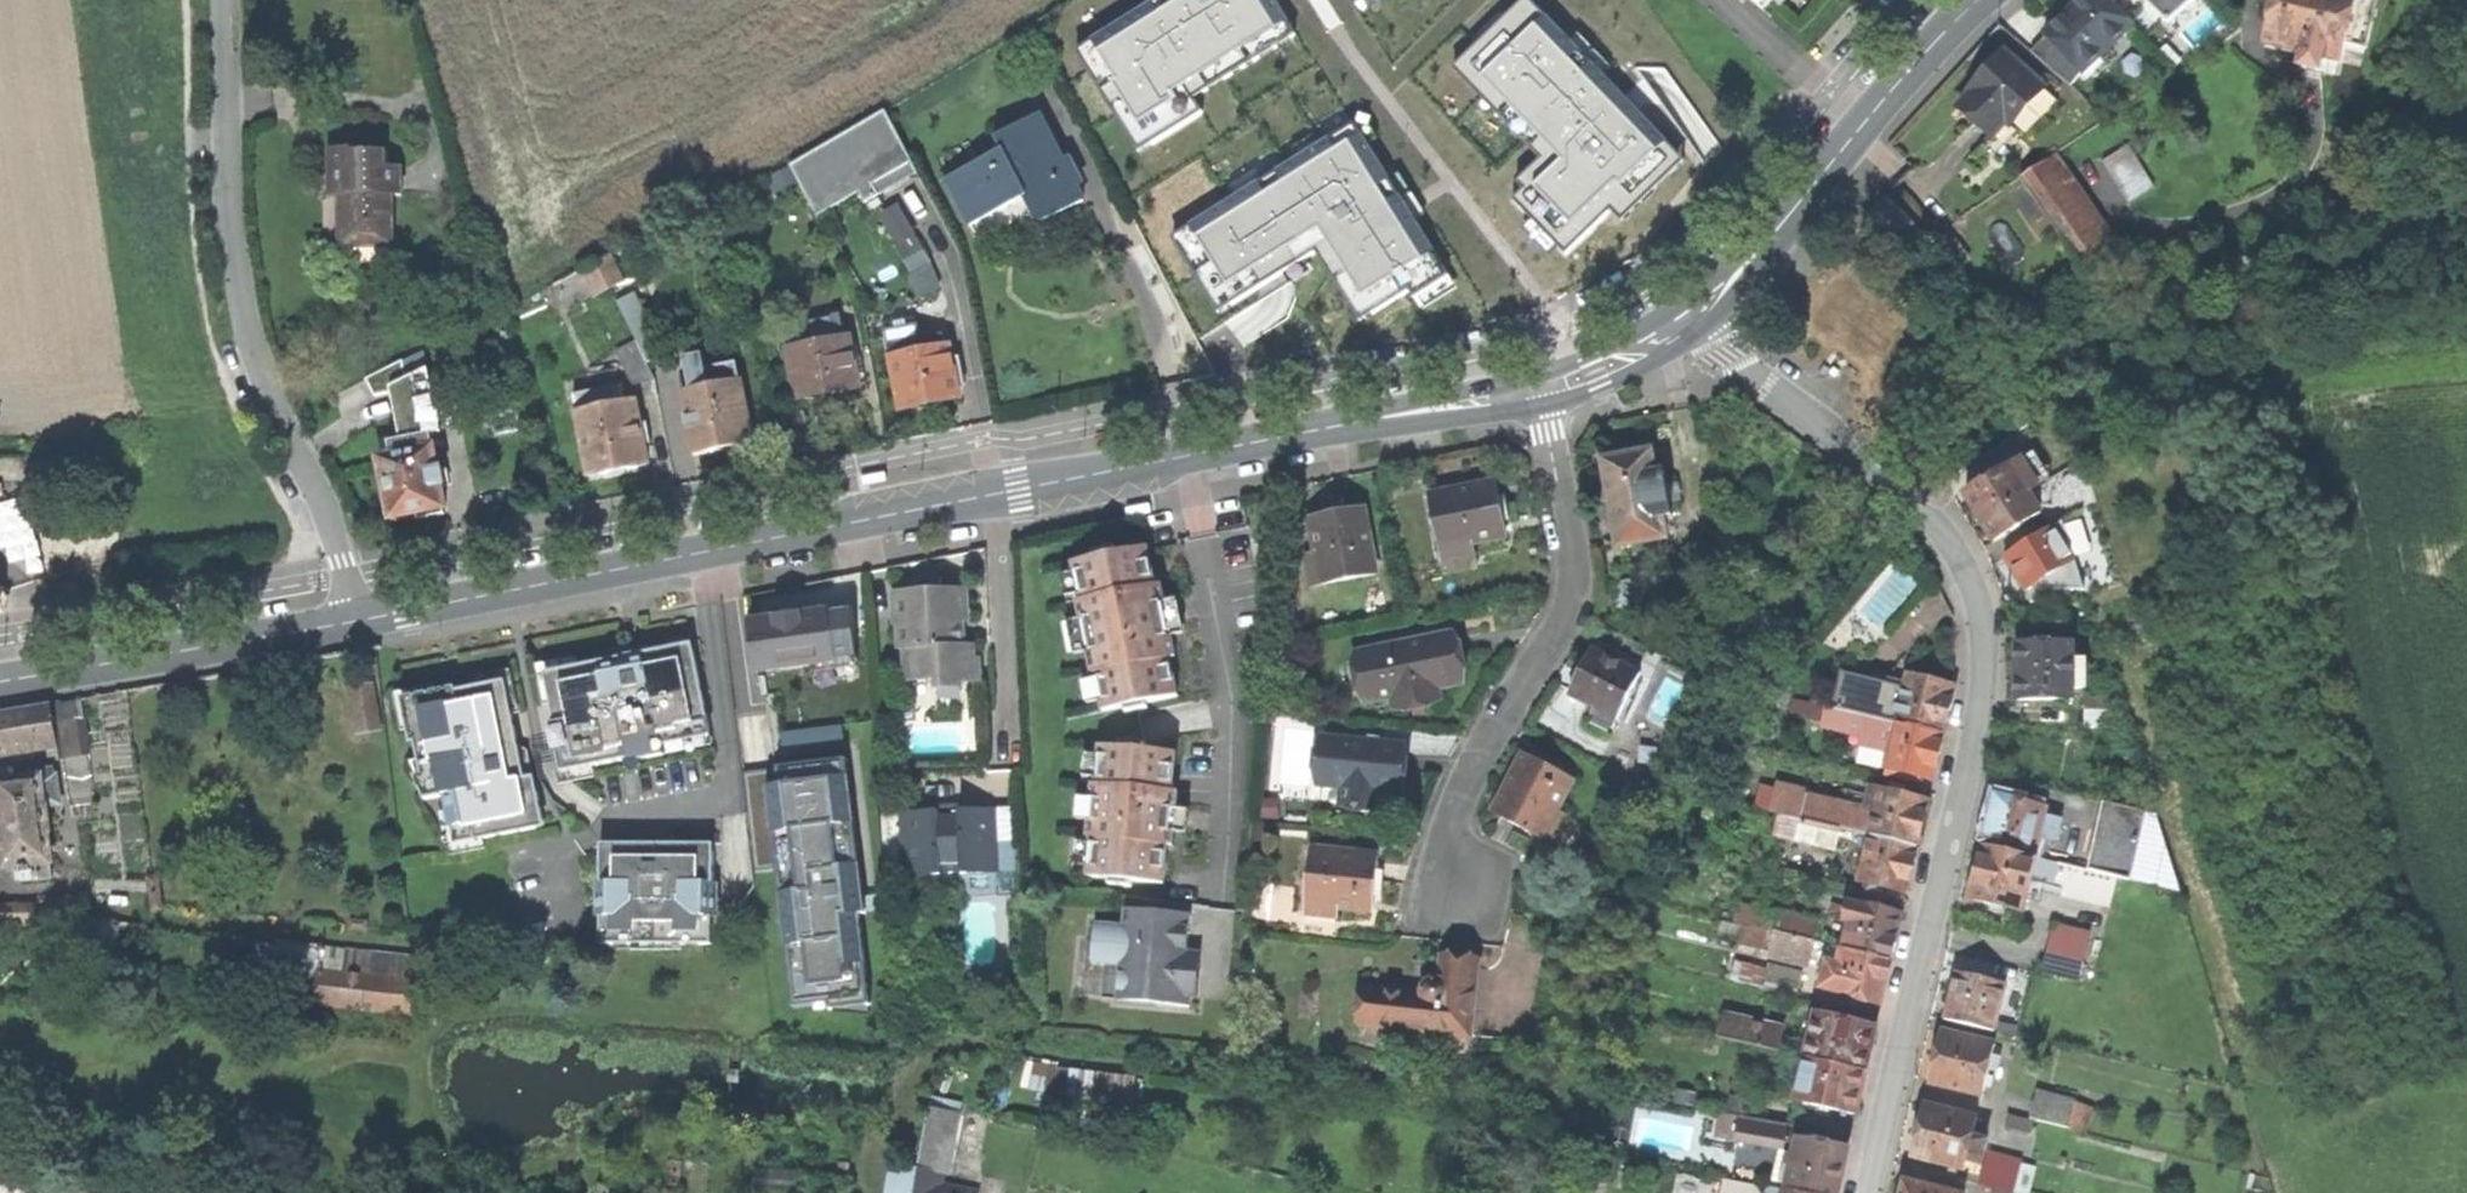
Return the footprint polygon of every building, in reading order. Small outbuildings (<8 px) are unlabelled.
[(1195,99),(1297,36),(1275,0),(1161,0),(1076,53),(1130,140),(1139,154),(1204,113),(1195,99)] [(1577,245),(1611,213),(1675,151),(1636,110),(1627,119),(1622,113),(1617,108),(1626,100),(1530,0),(1525,0),(1463,59),(1552,151),(1518,184),(1525,191),(1514,201),(1566,256),(1577,245)] [(1800,25),(1823,0),(1773,0),(1800,25)] [(2100,57),(2132,25),(2109,0),(2083,0),(2071,11),(2045,34),(2088,78),(2105,61),(2100,57)] [(2176,28),(2207,0),(2150,0),(2176,28)] [(2343,63),(2347,44),(2367,49),(2379,0),(2275,0),(2276,0),(2266,44),(2305,54),(2302,66),(2335,74),(2338,62),(2343,63)] [(2012,123),(2044,88),(2006,53),(1989,71),(1974,88),(1976,91),(1962,107),(1993,136),(2009,119),(2012,123)] [(999,144),(943,173),(967,222),(1019,196),(1032,220),(1057,207),(1080,194),(1072,180),(1080,175),(1069,153),(1061,157),(1034,108),(992,130),(999,144)] [(882,196),(876,184),(911,165),(884,112),(789,167),(817,218),(860,194),(866,205),(882,196)] [(1450,278),(1446,270),(1410,214),(1401,220),(1397,214),(1393,208),(1403,202),(1355,125),(1172,239),(1219,315),(1317,254),(1360,323),(1410,292),(1415,300),(1450,278)] [(2130,204),(2155,187),(2128,145),(2102,162),(2130,204)] [(345,245),(391,246),(391,195),(400,195),(400,166),(388,166),(388,151),(352,151),(352,148),(327,148),(327,185),(340,185),(340,194),(337,194),(337,208),(337,224),(346,225),(345,245)] [(2090,279),(2116,261),(2046,160),(2021,177),(2090,279)] [(908,200),(887,212),(931,291),(952,280),(908,200)] [(1894,248),(1915,228),(1891,202),(1870,222),(1894,248)] [(627,249),(597,264),(610,292),(640,277),(627,249)] [(598,298),(610,292),(597,264),(583,271),(598,298)] [(616,303),(638,346),(647,365),(664,357),(634,296),(616,303)] [(794,371),(799,402),(827,396),(858,390),(848,339),(840,340),(838,329),(819,332),(821,344),(781,353),(785,373),(794,371)] [(888,338),(903,411),(931,405),(958,400),(949,348),(943,349),(941,339),(918,343),(915,332),(888,338)] [(633,385),(654,380),(647,365),(638,346),(618,356),(633,385)] [(431,518),(444,515),(443,511),(446,510),(442,489),(447,487),(443,469),(439,471),(433,450),(427,451),(424,435),(437,433),(428,369),(410,377),(403,362),(365,381),(375,399),(385,392),(388,396),(392,442),(388,444),(391,457),(379,460),(392,520),(416,515),(417,521),(431,518)] [(711,370),(714,388),(682,394),(694,457),(722,451),(750,445),(738,385),(738,382),(735,365),(711,370)] [(578,416),(590,478),(614,473),(646,467),(634,405),(620,408),(616,391),(575,400),(578,416)] [(1621,547),(1668,539),(1664,518),(1673,516),(1664,471),(1655,472),(1652,452),(1629,456),(1605,460),(1621,547)] [(1982,518),(1996,540),(2041,512),(2021,479),(2029,474),(2021,461),(1967,494),(1982,518)] [(1496,481),(1432,495),(1442,552),(1507,538),(1502,512),(1496,481)] [(2073,511),(2093,498),(2085,482),(2064,496),(2073,511)] [(40,496),(7,500),(14,568),(48,564),(40,496)] [(1312,520),(1324,589),(1378,578),(1364,510),(1336,515),(1312,520)] [(2053,525),(2002,557),(2023,591),(2072,559),(2053,525)] [(1175,657),(1171,636),(1161,584),(1155,585),(1147,547),(1116,553),(1115,548),(1093,552),(1094,558),(1072,562),(1080,600),(1077,601),(1092,674),(1095,673),(1103,711),(1124,707),(1126,712),(1148,708),(1146,702),(1152,701),(1178,696),(1170,658),(1171,658),(1175,657)] [(1620,617),(1687,604),(1681,572),(1657,576),(1655,561),(1627,566),(1630,581),(1614,585),(1620,617)] [(960,690),(960,682),(978,682),(978,661),(973,662),(973,647),(964,647),(963,624),(968,624),(966,593),(932,594),(893,595),(894,626),(898,626),(899,651),(905,652),(907,681),(936,680),(936,691),(960,690)] [(760,672),(834,664),(827,614),(791,619),(753,624),(760,672)] [(1453,636),(1358,656),(1369,705),(1394,699),(1397,711),(1442,702),(1440,690),(1462,685),(1458,663),(1453,636)] [(553,701),(567,780),(602,774),(600,766),(632,760),(633,766),(648,763),(647,757),(719,744),(700,641),(620,655),(585,661),(584,654),(543,662),(550,702),(553,701)] [(2074,643),(2019,646),(2019,671),(2020,700),(2074,698),(2074,688),(2088,687),(2088,657),(2074,658),(2074,643)] [(1594,718),(1616,728),(1642,675),(1595,651),(1585,671),(1572,696),(1599,708),(1594,718)] [(438,684),(401,691),(408,730),(414,729),(428,799),(447,795),(450,810),(444,811),(450,842),(454,841),(456,852),(492,845),(490,836),(550,825),(535,746),(525,748),(523,733),(519,717),(527,715),(517,668),(479,675),(479,680),(439,688),(438,684)] [(1842,672),(1835,707),(1946,734),(1950,713),(1955,690),(1908,677),(1906,687),(1842,672)] [(354,684),(359,733),(388,730),(383,681),(354,684)] [(2114,693),(2087,693),(2086,726),(2127,727),(2123,709),(2114,709),(2114,693)] [(69,808),(96,804),(80,702),(53,704),(0,714),(0,756),(57,746),(59,760),(62,760),(69,808)] [(1887,768),(1935,779),(1940,757),(1946,734),(1835,707),(1827,705),(1823,725),(1893,742),(1887,768)] [(842,726),(780,733),(782,749),(844,741),(842,726)] [(1404,748),(1325,738),(1317,802),(1373,809),(1376,783),(1400,786),(1402,767),(1404,748)] [(1151,882),(1164,883),(1167,845),(1171,845),(1173,845),(1178,791),(1172,790),(1176,752),(1171,751),(1151,750),(1144,749),(1144,743),(1122,741),(1121,747),(1099,745),(1096,783),(1093,783),(1089,819),(1088,837),(1091,838),(1087,876),(1109,878),(1109,884),(1131,886),(1132,880),(1151,882)] [(1568,819),(1557,813),(1574,781),(1525,757),(1509,788),(1495,816),(1554,846),(1568,819)] [(830,1011),(867,1006),(871,1006),(860,914),(866,914),(860,864),(855,824),(855,819),(852,798),(849,776),(849,777),(847,762),(847,759),(777,767),(742,772),(745,798),(754,871),(776,868),(776,870),(779,893),(791,990),(793,1008),(829,1004),(830,1011)] [(52,877),(48,839),(50,836),(47,808),(58,807),(54,777),(18,782),(0,784),(0,791),(2,808),(0,811),(0,814),(3,839),(5,839),(8,866),(21,865),(21,872),(25,872),(27,880),(52,877)] [(1840,828),(1871,836),(1919,846),(1924,825),(1930,801),(1881,790),(1879,801),(1858,796),(1856,806),(1787,790),(1781,814),(1800,819),(1840,828)] [(1983,845),(2034,856),(2045,807),(1996,796),(1990,820),(1983,845)] [(2155,814),(2104,801),(2087,868),(2115,875),(2180,892),(2155,814)] [(962,876),(1000,875),(997,811),(975,811),(905,814),(908,879),(941,878),(940,865),(961,864),(962,876)] [(900,879),(908,879),(905,814),(898,814),(900,879)] [(1836,849),(1840,828),(1800,819),(1796,838),(1836,849)] [(642,842),(606,843),(607,945),(637,944),(637,949),(687,949),(687,945),(718,944),(717,840),(681,840),(681,834),(660,834),(642,834),(642,842)] [(1860,881),(1908,892),(1914,867),(1919,846),(1871,836),(1860,881)] [(2035,857),(2034,856),(1983,845),(1977,872),(1971,900),(2023,911),(2030,878),(2035,857)] [(1379,858),(1311,851),(1307,905),(1374,914),(1377,886),(1379,858)] [(2058,862),(2035,857),(2030,878),(2054,883),(2058,862)] [(2111,895),(2115,875),(2087,868),(2058,862),(2054,883),(2111,895)] [(37,923),(39,926),(67,931),(64,908),(38,908),(38,903),(0,903),(0,924),(37,923)] [(1779,911),(1774,932),(1814,942),(1844,948),(1893,960),(1897,941),(1903,915),(1853,903),(1851,916),(1842,913),(1840,926),(1779,911)] [(1118,1003),(1190,1009),(1191,999),(1197,999),(1201,956),(1188,954),(1190,916),(1160,914),(1125,912),(1124,928),(1096,926),(1092,965),(1120,967),(1118,1003)] [(2090,933),(2052,924),(2046,954),(2083,962),(2090,933)] [(325,947),(75,925),(72,961),(276,979),(276,994),(316,999),(321,968),(417,983),(443,988),(446,966),(328,944),(325,947)] [(1769,952),(1809,962),(1814,942),(1774,932),(1769,952)] [(1832,994),(1881,1006),(1888,980),(1893,960),(1844,948),(1840,966),(1828,964),(1824,981),(1835,983),(1832,994)] [(2078,982),(2083,962),(2046,954),(2040,972),(2078,982)] [(1461,965),(1443,963),(1441,981),(1436,981),(1430,982),(1424,989),(1423,997),(1366,990),(1362,1026),(1472,1040),(1480,967),(1461,965)] [(1999,966),(1996,982),(2004,984),(2024,989),(2028,971),(1999,966)] [(412,1015),(417,983),(321,968),(316,999),(412,1015)] [(1801,977),(1770,971),(1765,988),(1796,995),(1801,977)] [(1998,1011),(2004,984),(1996,982),(1956,973),(1950,997),(1945,1019),(2013,1035),(2017,1015),(1998,1011)] [(1719,1039),(1780,1052),(1784,1031),(1724,1018),(1719,1039)] [(1819,1019),(1809,1060),(1865,1073),(1870,1051),(1875,1032),(1853,1027),(1853,1024),(1837,1021),(1836,1023),(1819,1019)] [(1995,1043),(1942,1030),(1936,1057),(1930,1082),(1982,1095),(1995,1043)] [(1799,1102),(1855,1116),(1860,1093),(1865,1073),(1809,1060),(1788,1055),(1779,1092),(1800,1097),(1799,1102)] [(1036,1069),(1037,1086),(1097,1084),(1097,1100),(1145,1098),(1144,1065),(1036,1069)] [(2076,1101),(2037,1091),(2030,1118),(2085,1131),(2091,1107),(2076,1103),(2076,1101)] [(933,1094),(924,1153),(946,1157),(949,1158),(960,1099),(933,1094)] [(1967,1159),(1979,1161),(1985,1140),(1972,1137),(1977,1117),(1924,1105),(1918,1132),(1912,1156),(1964,1169),(1967,1159)] [(1738,1144),(1782,1152),(1784,1143),(1791,1144),(1794,1127),(1730,1115),(1727,1132),(1740,1135),(1738,1144)] [(1790,1191),(1799,1192),(1837,1192),(1840,1177),(1847,1150),(1801,1142),(1798,1155),(1790,1154),(1788,1163),(1784,1163),(1779,1183),(1791,1187),(1790,1191)] [(983,1176),(945,1169),(946,1157),(924,1153),(920,1175),(896,1171),(891,1192),(980,1192),(983,1176)] [(1988,1153),(1980,1184),(1995,1188),(2012,1192),(2016,1192),(2029,1192),(2034,1173),(2018,1168),(2020,1161),(1988,1153)] [(846,1180),(753,1170),(753,1190),(787,1192),(845,1192),(846,1180)] [(1790,1191),(1724,1178),(1721,1192),(1799,1192),(1790,1191)] [(1948,1192),(1950,1184),(1931,1179),(1928,1189),(1905,1183),(1903,1192),(1949,1192),(1948,1192)]
